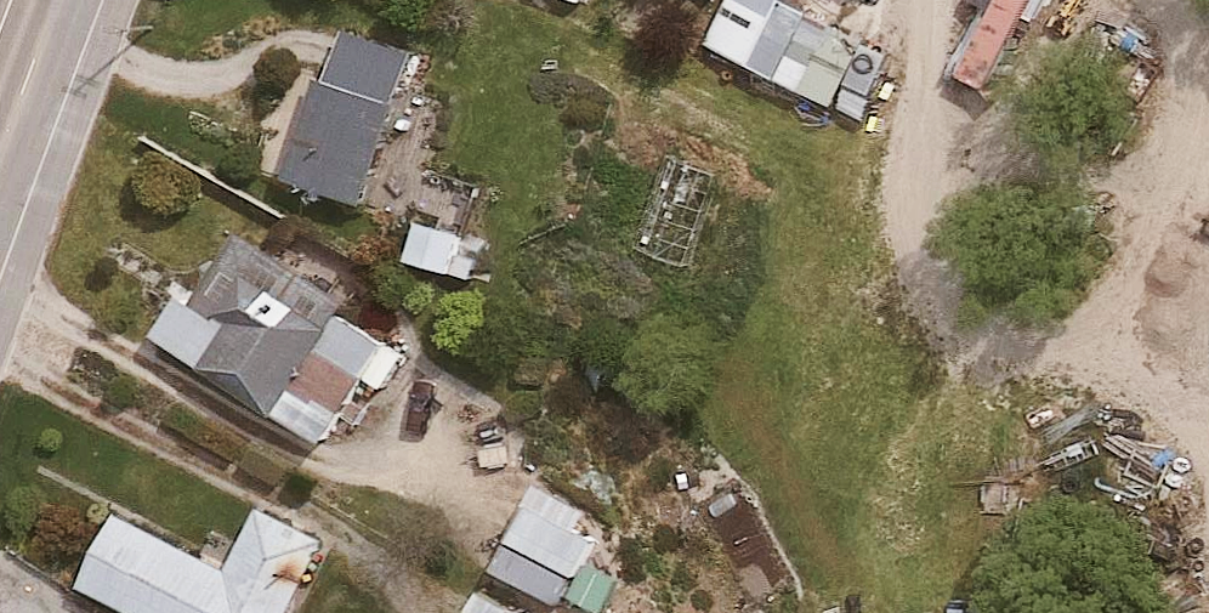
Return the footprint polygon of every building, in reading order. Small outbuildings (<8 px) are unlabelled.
[(872,0),(730,0),(709,44),(841,106),(888,8),(872,0)] [(413,50),(345,24),(289,171),(358,197),(413,50)] [(649,136),(611,238),(719,278),(757,175),(649,136)] [(480,188),(434,171),(406,243),(452,261),(480,188)] [(182,275),(151,326),(324,432),(402,305),(266,222),(219,298),(182,275)] [(595,531),(533,493),(510,532),(571,570),(595,531)] [(325,532),(261,499),(232,555),(114,494),(77,566),(167,612),(283,612),(325,532)] [(621,570),(590,550),(568,586),(598,605),(621,570)] [(479,582),(462,612),(536,612),(479,582)]
